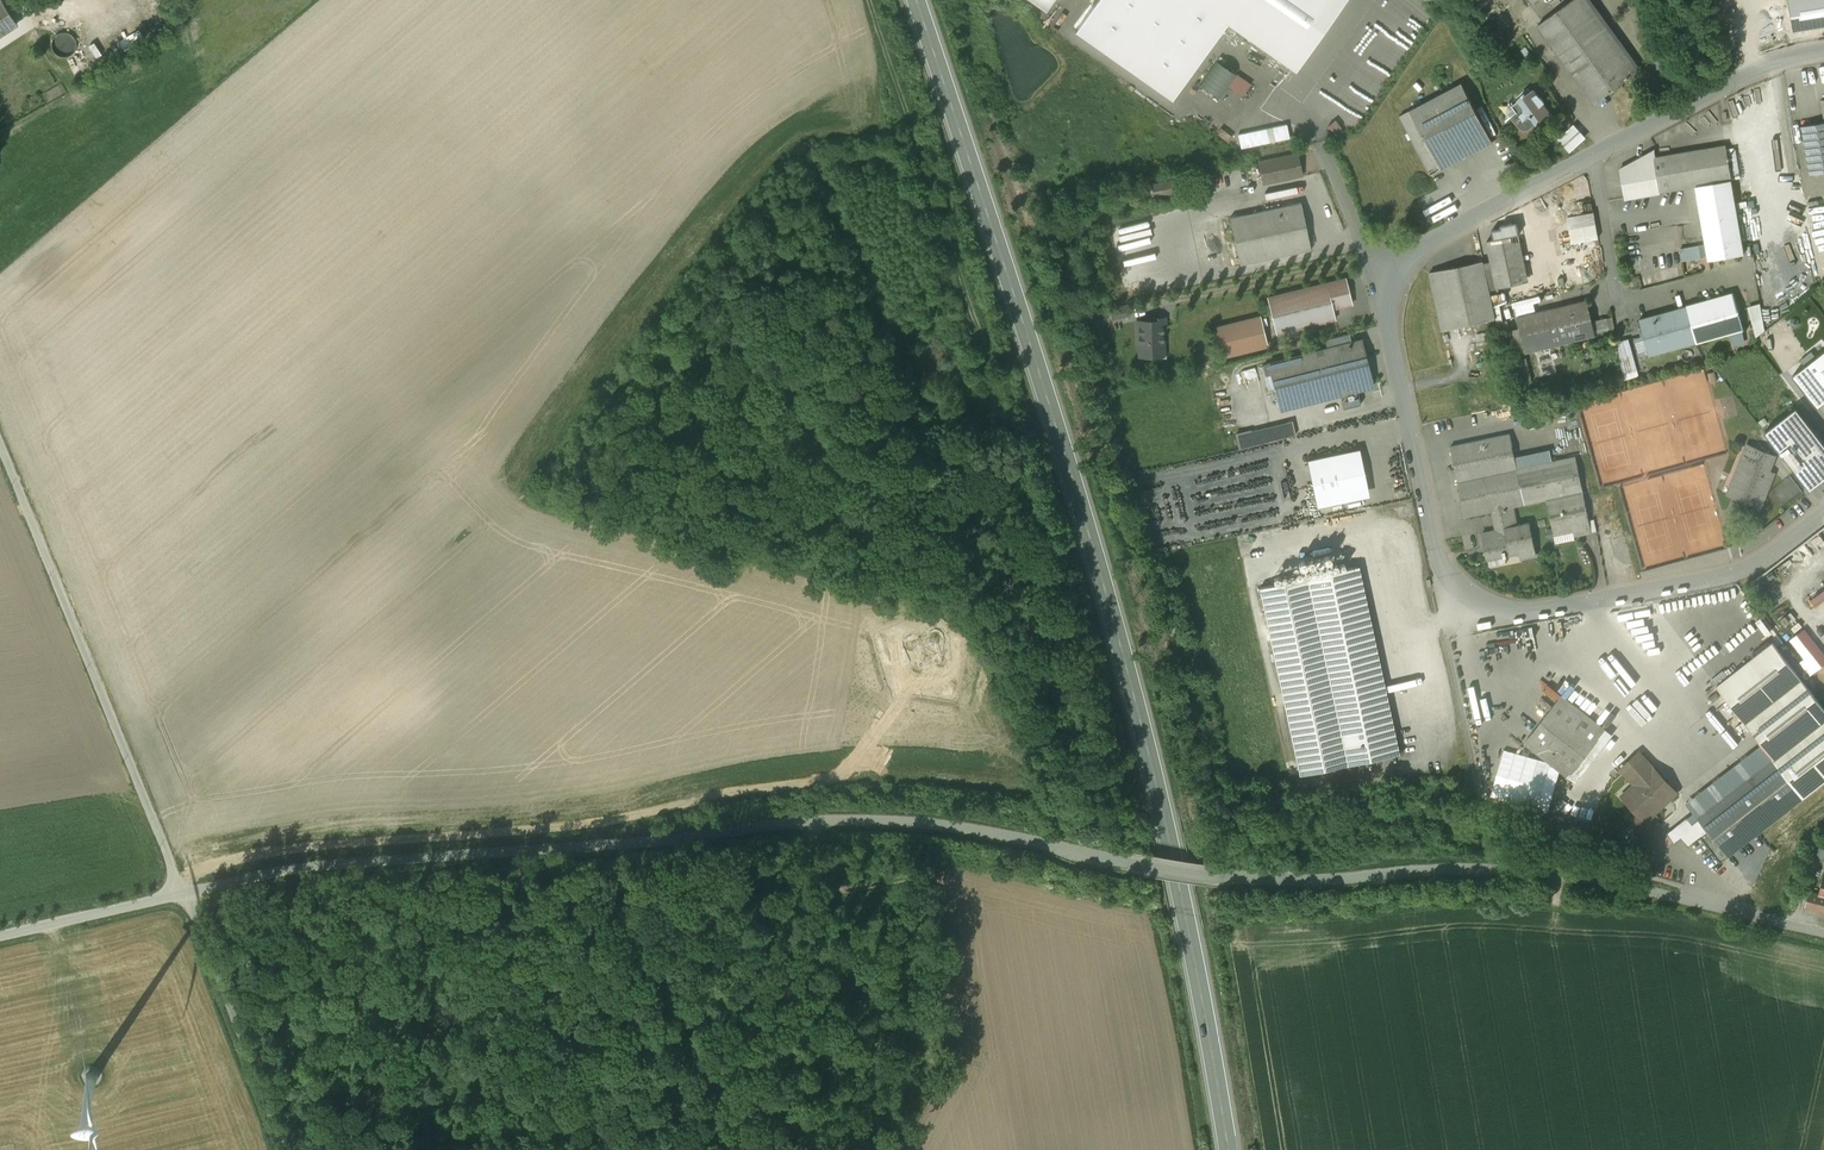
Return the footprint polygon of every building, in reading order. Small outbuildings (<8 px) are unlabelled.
[(3,0),(0,0),(0,37),(19,25),(3,0)] [(1047,10),(1054,0),(1033,0),(1047,10)] [(1076,32),(1174,101),(1228,23),(1295,70),(1344,0),(1099,0),(1076,32)] [(1580,0),(1572,0),(1539,24),(1596,102),(1634,74),(1580,0)] [(123,45),(144,37),(141,30),(120,38),(123,45)] [(53,39),(52,43),(52,46),(53,50),(55,53),(59,55),(63,56),(67,56),(71,54),(74,51),(76,47),(76,43),(75,39),(73,36),(69,33),(65,32),(61,32),(58,34),(55,36),(53,39)] [(1219,98),(1236,75),(1217,61),(1200,84),(1219,98)] [(1462,83),(1411,110),(1423,134),(1440,167),(1441,169),(1493,141),(1462,83)] [(1534,90),(1526,95),(1525,93),(1519,99),(1520,100),(1513,105),(1518,112),(1512,117),(1519,125),(1520,127),(1523,129),(1525,130),(1527,129),(1530,128),(1540,120),(1541,121),(1542,120),(1545,123),(1546,123),(1545,122),(1553,116),(1543,102),(1545,101),(1538,94),(1534,90)] [(1575,122),(1558,138),(1570,151),(1587,135),(1575,122)] [(1802,126),(1811,175),(1823,172),(1823,122),(1802,126)] [(1440,167),(1423,134),(1413,140),(1430,172),(1440,167)] [(1656,156),(1655,157),(1661,192),(1696,186),(1732,180),(1732,179),(1727,149),(1726,144),(1656,156)] [(1735,148),(1727,149),(1732,179),(1740,178),(1735,148)] [(1655,151),(1621,169),(1626,198),(1661,192),(1655,157),(1656,156),(1655,151)] [(1298,154),(1260,162),(1264,182),(1302,174),(1298,154)] [(1180,179),(1157,184),(1159,196),(1182,191),(1180,179)] [(1732,180),(1696,186),(1707,245),(1742,238),(1732,180)] [(1302,202),(1230,217),(1241,264),(1311,249),(1302,202)] [(1571,241),(1598,237),(1595,211),(1567,214),(1571,241)] [(1511,236),(1487,241),(1495,276),(1519,271),(1511,236)] [(1742,238),(1707,245),(1709,260),(1745,254),(1742,238)] [(1478,262),(1442,270),(1430,273),(1442,330),(1454,327),(1454,328),(1490,320),(1497,318),(1484,261),(1478,263),(1478,262)] [(1346,279),(1269,298),(1277,333),(1336,319),(1333,308),(1353,303),(1346,279)] [(1734,293),(1688,306),(1698,341),(1744,329),(1734,293)] [(1770,317),(1782,315),(1779,295),(1760,297),(1761,303),(1750,304),(1754,331),(1772,329),(1770,317)] [(1588,300),(1519,317),(1528,352),(1597,335),(1588,300)] [(1128,305),(1111,309),(1113,318),(1130,315),(1128,305)] [(1688,306),(1653,316),(1640,319),(1650,355),(1663,351),(1698,341),(1688,306)] [(1261,317),(1214,328),(1221,357),(1268,345),(1261,317)] [(1165,318),(1151,318),(1151,320),(1136,321),(1137,344),(1140,343),(1140,356),(1157,355),(1157,343),(1164,343),(1163,327),(1166,326),(1165,318)] [(1632,337),(1618,340),(1626,378),(1639,375),(1632,337)] [(1362,339),(1269,363),(1281,409),(1281,410),(1374,386),(1362,339)] [(1813,372),(1823,386),(1823,364),(1813,372)] [(1768,432),(1811,487),(1823,477),(1823,444),(1797,409),(1768,432)] [(1293,422),(1237,434),(1240,447),(1296,435),(1293,422)] [(1511,434),(1451,446),(1466,517),(1494,511),(1514,507),(1525,504),(1518,468),(1511,434)] [(1775,456),(1749,445),(1745,456),(1737,476),(1748,480),(1748,481),(1752,482),(1745,499),(1744,499),(1744,500),(1760,507),(1774,473),(1769,471),(1775,456)] [(1360,450),(1307,460),(1316,507),(1369,497),(1360,450)] [(1576,456),(1518,468),(1525,504),(1548,500),(1584,492),(1576,456)] [(1584,492),(1548,500),(1555,534),(1574,530),(1575,536),(1592,532),(1584,492)] [(1514,507),(1494,511),(1498,530),(1483,533),(1488,557),(1489,557),(1488,555),(1504,551),(1505,557),(1508,556),(1507,555),(1521,552),(1522,559),(1536,556),(1530,523),(1518,526),(1514,507)] [(1338,550),(1298,559),(1301,571),(1274,576),(1276,583),(1342,569),(1340,561),(1342,562),(1345,563),(1347,562),(1350,561),(1351,558),(1352,556),(1351,553),(1350,551),(1347,549),(1345,549),(1342,550),(1340,551),(1338,553),(1338,550)] [(1276,583),(1260,587),(1301,775),(1400,754),(1397,740),(1393,741),(1356,566),(1342,569),(1276,583)] [(1805,630),(1792,640),(1807,659),(1802,662),(1811,674),(1823,664),(1823,654),(1805,630)] [(1774,642),(1717,685),(1775,759),(1823,721),(1823,706),(1774,642)] [(1562,696),(1525,743),(1549,762),(1554,755),(1574,771),(1606,730),(1562,696)] [(1774,759),(1804,797),(1805,797),(1823,782),(1823,721),(1775,759),(1774,759)] [(1677,792),(1654,767),(1640,752),(1622,769),(1637,785),(1644,778),(1648,781),(1634,794),(1644,805),(1629,819),(1642,833),(1659,817),(1655,813),(1677,792)] [(1774,759),(1693,822),(1689,816),(1668,833),(1675,841),(1682,836),(1689,845),(1708,830),(1729,856),(1804,797),(1774,759)] [(1666,817),(1671,825),(1694,808),(1689,801),(1666,817)] [(1816,840),(1811,858),(1821,860),(1823,848),(1823,842),(1816,840)] [(1821,893),(1810,890),(1806,907),(1823,911),(1823,882),(1821,893)]
